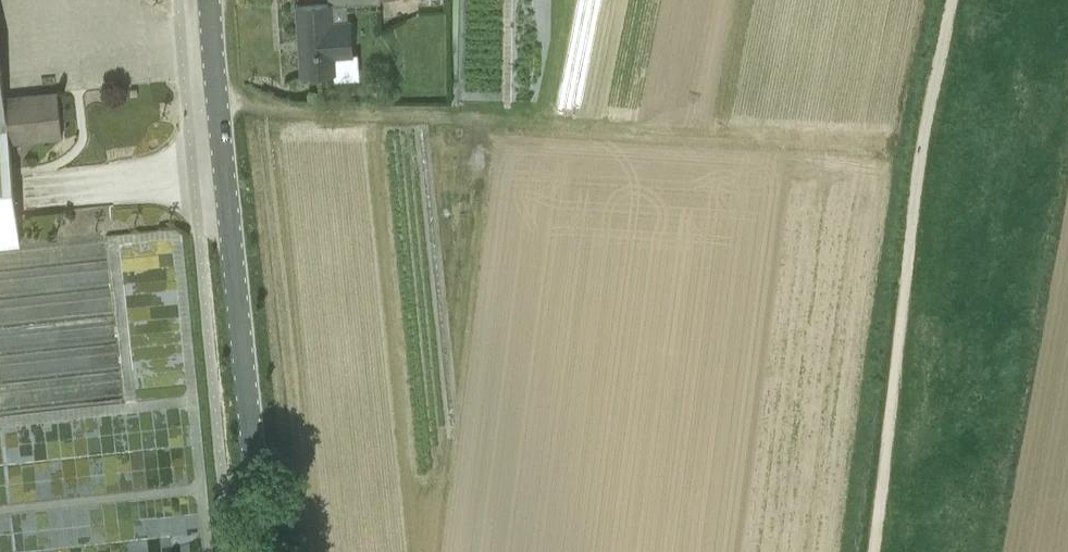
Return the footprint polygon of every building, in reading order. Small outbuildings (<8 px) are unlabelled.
[(353,21),(333,23),(332,3),(328,3),(298,5),(303,75),(336,72),(336,58),(355,57),(353,21)] [(10,143),(63,137),(58,91),(39,93),(39,96),(32,96),(32,94),(5,97),(0,51),(0,244),(21,242),(13,175),(10,143)]
